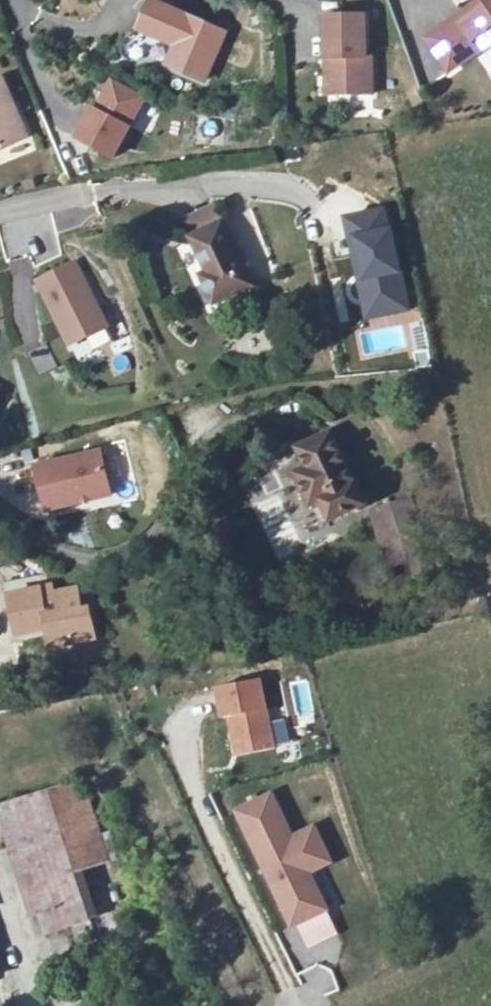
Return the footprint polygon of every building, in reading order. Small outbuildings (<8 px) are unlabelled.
[(446,74),(477,53),(478,55),(490,46),(490,0),(483,0),(480,2),(485,9),(474,17),(469,10),(424,41),(446,74)] [(215,36),(146,5),(133,32),(172,49),(163,68),(194,82),(215,36)] [(355,12),(315,18),(321,60),(327,60),(333,96),(373,90),(367,54),(362,54),(355,12)] [(327,60),(321,60),(326,96),(333,96),(327,60)] [(148,97),(115,80),(99,110),(95,108),(79,139),(116,158),(148,97)] [(24,140),(10,108),(2,87),(0,82),(0,150),(24,140)] [(387,210),(343,219),(365,322),(409,313),(387,210)] [(0,228),(0,236),(7,261),(31,254),(28,240),(52,234),(47,215),(0,228)] [(250,290),(218,227),(184,244),(201,278),(195,281),(210,311),(250,290)] [(73,263),(36,282),(68,345),(105,327),(73,263)] [(44,344),(24,354),(36,378),(56,368),(44,344)] [(317,498),(326,519),(360,503),(326,429),(292,445),(301,466),(290,471),(305,504),(317,498)] [(100,454),(32,470),(40,504),(108,488),(100,454)] [(298,550),(281,497),(258,505),(275,558),(298,550)] [(317,498),(305,504),(315,524),(326,519),(317,498)] [(413,498),(375,509),(390,565),(412,559),(416,575),(433,570),(413,498)] [(51,588),(40,590),(42,597),(53,595),(51,588)] [(42,597),(40,590),(9,597),(17,636),(48,629),(52,649),(75,644),(73,632),(85,629),(81,611),(76,590),(53,595),(42,597)] [(73,632),(75,644),(94,640),(92,628),(88,609),(81,611),(85,629),(73,632)] [(259,678),(216,688),(223,718),(228,717),(237,756),(274,748),(259,678)] [(278,744),(292,741),(286,718),(272,721),(278,744)] [(55,817),(4,837),(32,916),(37,915),(44,935),(66,928),(90,921),(83,900),(72,868),(105,857),(78,777),(46,790),(55,817)] [(46,790),(0,808),(0,823),(4,837),(55,817),(46,790)] [(272,797),(236,813),(288,930),(323,914),(306,876),(314,873),(298,838),(291,841),(272,797)] [(313,832),(298,838),(314,873),(328,867),(313,832)] [(94,934),(90,921),(66,928),(70,941),(94,934)] [(307,993),(334,989),(331,967),(304,971),(307,993)]
